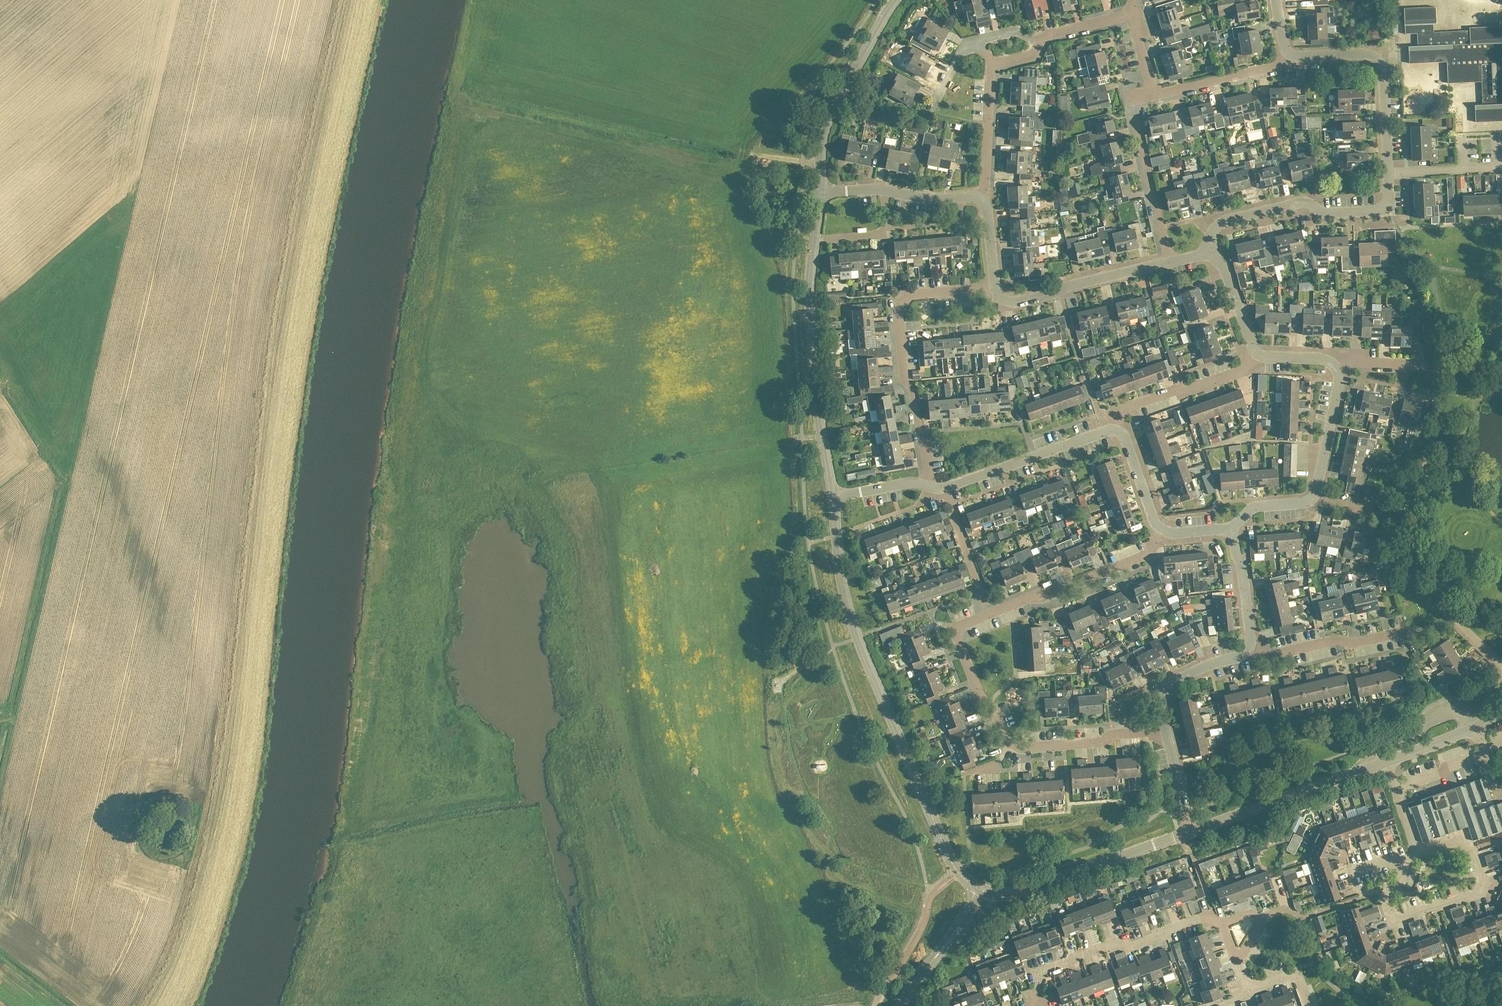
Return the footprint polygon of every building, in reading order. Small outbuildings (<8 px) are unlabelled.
[(963,16),(966,25),(976,22),(974,17),(981,15),(981,18),(986,17),(986,14),(988,14),(984,0),(969,0),(953,4),(956,18),(963,16)] [(1011,14),(1008,0),(986,0),(988,7),(994,5),(997,17),(1011,14)] [(1024,3),(1029,21),(1042,18),(1039,6),(1046,4),(1045,0),(1023,0),(1024,3)] [(1077,5),(1075,0),(1052,0),(1056,15),(1070,11),(1069,7),(1077,5)] [(1160,27),(1177,22),(1175,15),(1183,12),(1179,0),(1166,4),(1168,11),(1156,15),(1160,27)] [(1233,8),(1232,0),(1227,0),(1216,2),(1218,11),(1233,8)] [(1238,21),(1258,17),(1255,3),(1236,6),(1238,21)] [(1501,43),(1501,27),(1469,29),(1469,32),(1431,33),(1431,28),(1436,28),(1435,8),(1403,9),(1404,35),(1420,34),(1421,47),(1408,48),(1409,65),(1447,63),(1448,84),(1481,83),(1482,106),(1475,106),(1476,123),(1501,121),(1501,43)] [(1321,15),(1309,15),(1309,28),(1327,27),(1334,27),(1333,9),(1321,9),(1321,15)] [(912,37),(909,43),(929,54),(932,49),(937,52),(938,51),(940,51),(945,41),(944,39),(934,33),(937,27),(926,21),(920,33),(923,35),(920,41),(912,37)] [(1179,29),(1177,22),(1160,27),(1164,39),(1173,36),(1175,43),(1182,41),(1190,39),(1196,36),(1194,29),(1188,31),(1187,26),(1179,29)] [(1234,40),(1239,39),(1240,45),(1259,42),(1257,31),(1245,33),(1244,27),(1232,29),(1234,40)] [(1335,33),(1327,34),(1327,27),(1309,28),(1310,41),(1322,40),(1322,46),(1335,45),(1335,33)] [(1369,44),(1377,44),(1377,34),(1368,34),(1369,44)] [(1182,41),(1175,43),(1170,45),(1172,53),(1161,56),(1164,66),(1183,60),(1190,58),(1189,54),(1186,53),(1184,49),(1189,48),(1191,43),(1190,39),(1182,41)] [(1233,59),(1234,66),(1250,62),(1249,55),(1261,53),(1259,42),(1240,45),(1242,54),(1236,55),(1237,59),(1233,59)] [(1077,59),(1078,63),(1076,64),(1078,71),(1105,64),(1105,63),(1106,63),(1107,61),(1105,54),(1103,53),(1102,52),(1091,55),(1089,47),(1075,51),(1077,59)] [(922,78),(929,66),(918,60),(922,53),(911,48),(908,55),(912,57),(906,69),(922,78)] [(1183,60),(1164,66),(1168,77),(1179,74),(1180,79),(1192,75),(1189,65),(1184,67),(1183,60)] [(1081,77),(1082,80),(1084,89),(1098,86),(1096,77),(1108,75),(1105,64),(1078,71),(1079,76),(1081,77)] [(1216,71),(1214,65),(1205,68),(1206,74),(1216,71)] [(1023,78),(1023,81),(1021,81),(1019,82),(1019,84),(1011,84),(1011,95),(1030,96),(1035,96),(1036,78),(1038,79),(1038,71),(1023,70),(1023,78)] [(908,106),(915,93),(904,86),(907,80),(897,74),(890,87),(892,88),(889,95),(908,106)] [(1398,88),(1398,99),(1412,98),(1412,88),(1398,88)] [(1087,111),(1108,106),(1105,92),(1092,95),(1090,89),(1077,93),(1080,104),(1085,102),(1087,111)] [(1282,90),(1283,108),(1290,108),(1290,110),(1295,117),(1304,117),(1304,102),(1295,102),(1295,89),(1282,90)] [(1259,104),(1262,114),(1276,114),(1276,108),(1283,108),(1282,90),(1269,90),(1269,98),(1258,98),(1259,104)] [(1351,106),(1362,106),(1362,92),(1338,93),(1339,106),(1332,107),(1332,115),(1352,114),(1351,106)] [(1262,114),(1259,104),(1253,106),(1250,94),(1237,97),(1241,115),(1247,113),(1249,122),(1263,118),(1262,114)] [(1022,107),(1021,113),(1034,114),(1034,102),(1029,102),(1030,96),(1011,95),(1010,106),(1022,107)] [(1224,127),(1230,126),(1243,123),(1241,115),(1237,97),(1224,100),(1227,112),(1220,113),(1224,127)] [(1199,106),(1203,125),(1213,122),(1215,129),(1224,127),(1220,113),(1212,116),(1209,104),(1199,106)] [(1203,125),(1199,106),(1187,109),(1190,121),(1181,123),(1185,137),(1198,134),(1196,126),(1203,125)] [(1009,118),(1009,130),(1028,131),(1033,131),(1034,120),(1040,120),(1040,114),(1034,114),(1021,113),(1021,119),(1009,118)] [(1173,114),(1160,117),(1164,134),(1171,133),(1173,140),(1174,144),(1185,142),(1184,137),(1185,137),(1181,123),(1181,122),(1175,123),(1173,114)] [(1088,138),(1089,138),(1090,144),(1102,141),(1101,136),(1115,133),(1112,121),(1110,122),(1109,117),(1094,120),(1097,131),(1087,133),(1088,138)] [(1164,134),(1160,117),(1147,120),(1151,137),(1158,136),(1161,147),(1167,146),(1164,134)] [(1343,141),(1364,140),(1363,124),(1348,124),(1348,117),(1333,117),(1334,125),(1341,125),(1342,132),(1334,132),(1335,142),(1343,142),(1343,141)] [(1412,139),(1430,139),(1430,127),(1412,128),(1412,139)] [(1279,139),(1276,129),(1269,131),(1271,140),(1279,139)] [(1009,130),(1008,140),(1010,141),(1020,141),(1020,147),(1032,148),(1033,131),(1028,131),(1009,130)] [(1053,132),(1052,147),(1061,148),(1062,132),(1053,132)] [(926,165),(937,168),(941,149),(935,148),(936,143),(934,135),(924,133),(920,152),(921,152),(929,154),(926,165)] [(844,161),(857,164),(861,145),(854,143),(855,139),(842,137),(840,149),(846,150),(844,161)] [(1413,150),(1422,150),(1431,150),(1430,139),(1412,139),(1413,150)] [(1102,141),(1090,144),(1092,150),(1101,148),(1103,158),(1120,154),(1117,143),(1104,146),(1102,141)] [(861,145),(857,164),(869,166),(871,155),(879,157),(881,145),(867,142),(867,146),(861,145)] [(941,149),(937,168),(948,170),(951,158),(957,159),(960,144),(949,142),(947,150),(941,149)] [(885,169),(896,172),(900,153),(894,152),(895,147),(883,145),(881,157),(887,158),(885,169)] [(1035,148),(1032,148),(1020,147),(1019,153),(1007,153),(1007,163),(1026,164),(1031,164),(1032,154),(1035,154),(1035,148)] [(900,153),(897,172),(907,174),(907,172),(909,162),(918,164),(920,152),(906,150),(901,148),(900,153)] [(1347,170),(1366,169),(1365,155),(1350,156),(1349,149),(1336,150),(1337,161),(1346,160),(1347,170)] [(1413,162),(1431,161),(1431,150),(1422,150),(1413,150),(1413,162)] [(1298,163),(1302,180),(1312,178),(1308,164),(1314,162),(1311,151),(1306,152),(1306,153),(1296,155),(1298,163)] [(1265,163),(1271,188),(1281,185),(1278,171),(1283,170),(1280,159),(1279,153),(1272,155),(1272,161),(1265,163)] [(1104,163),(1095,165),(1090,168),(1092,178),(1098,177),(1110,174),(1109,168),(1122,165),(1120,154),(1103,158),(1104,163)] [(1280,159),(1283,170),(1288,169),(1292,183),(1302,180),(1298,163),(1287,165),(1285,157),(1280,159)] [(1248,162),(1251,174),(1257,173),(1261,190),(1271,188),(1265,163),(1255,165),(1254,161),(1248,162)] [(1234,168),(1240,192),(1250,189),(1246,176),(1251,174),(1248,162),(1243,164),(1244,166),(1234,169),(1234,168)] [(1019,175),(1019,181),(1031,181),(1032,170),(1026,170),(1026,164),(1007,163),(1006,174),(1019,175)] [(1168,164),(1158,167),(1157,167),(1158,173),(1169,170),(1168,164)] [(1240,192),(1234,168),(1228,169),(1227,164),(1217,166),(1218,170),(1221,181),(1226,180),(1229,194),(1240,192)] [(1215,179),(1205,181),(1204,181),(1208,199),(1219,197),(1215,183),(1221,181),(1218,170),(1213,171),(1215,179)] [(1205,181),(1203,173),(1187,177),(1190,189),(1195,188),(1198,202),(1208,199),(1204,181),(1205,181)] [(1111,178),(1110,174),(1098,177),(1100,186),(1104,185),(1105,192),(1127,186),(1125,175),(1111,178)] [(1185,190),(1190,189),(1187,177),(1181,179),(1182,181),(1172,183),(1174,192),(1179,210),(1189,207),(1185,190)] [(1026,192),(1032,191),(1031,181),(1019,181),(1020,187),(1007,188),(1008,199),(1027,198),(1026,192)] [(1069,184),(1072,195),(1080,193),(1077,181),(1069,184)] [(1415,197),(1435,196),(1433,196),(1433,185),(1415,186),(1415,197)] [(1117,199),(1130,196),(1127,186),(1105,192),(1106,196),(1103,197),(1106,208),(1118,205),(1117,199)] [(1168,212),(1179,210),(1174,192),(1164,195),(1168,212)] [(1475,196),(1476,216),(1487,215),(1486,195),(1486,194),(1475,194),(1475,196)] [(1498,215),(1497,195),(1486,195),(1487,215),(1498,215)] [(1416,208),(1438,207),(1438,206),(1436,207),(1435,196),(1415,197),(1416,208)] [(1476,216),(1475,196),(1464,196),(1464,204),(1462,204),(1463,211),(1464,211),(1465,216),(1476,216)] [(1027,198),(1008,199),(1006,200),(1006,207),(1009,208),(1009,209),(1020,208),(1021,216),(1033,214),(1032,204),(1035,204),(1035,197),(1027,198)] [(1438,207),(1416,208),(1416,219),(1422,219),(1422,221),(1428,220),(1428,219),(1432,218),(1432,225),(1439,225),(1439,218),(1438,207)] [(1034,220),(1033,214),(1021,216),(1021,221),(1010,222),(1010,223),(1008,225),(1008,231),(1011,232),(1011,233),(1029,231),(1029,225),(1036,224),(1036,220),(1034,220)] [(1122,233),(1127,252),(1138,249),(1135,237),(1141,236),(1138,224),(1127,226),(1128,231),(1122,233)] [(1107,244),(1104,232),(1103,228),(1096,229),(1097,234),(1084,236),(1090,260),(1103,257),(1103,256),(1109,255),(1107,248),(1107,244)] [(1117,234),(1116,229),(1104,232),(1107,244),(1107,248),(1113,246),(1115,254),(1127,252),(1122,233),(1117,234)] [(1035,230),(1029,231),(1011,233),(1011,234),(1009,235),(1009,242),(1011,243),(1011,244),(1012,244),(1013,249),(1023,249),(1025,249),(1038,247),(1037,236),(1036,236),(1035,230)] [(1289,236),(1286,236),(1291,255),(1300,253),(1303,261),(1312,259),(1311,255),(1308,242),(1302,244),(1299,233),(1297,234),(1297,233),(1289,235),(1289,236)] [(1354,259),(1354,271),(1355,275),(1360,275),(1360,267),(1385,266),(1384,253),(1394,253),(1393,233),(1374,234),(1375,246),(1358,247),(1359,259),(1354,259)] [(1084,236),(1065,241),(1068,255),(1075,254),(1077,263),(1090,260),(1084,236)] [(1277,252),(1270,254),(1273,266),(1273,268),(1283,266),(1281,258),(1291,255),(1286,236),(1283,237),(1282,236),(1275,238),(1275,239),(1273,240),(1277,252)] [(967,247),(961,248),(960,238),(949,239),(950,256),(962,255),(962,260),(968,259),(967,247)] [(1332,239),(1333,257),(1340,257),(1341,272),(1354,271),(1354,259),(1354,256),(1346,256),(1346,238),(1332,239)] [(944,257),(950,256),(949,239),(938,240),(940,266),(945,266),(944,257)] [(1311,255),(1312,259),(1315,270),(1327,269),(1327,258),(1333,257),(1332,239),(1320,240),(1320,252),(1311,255)] [(938,240),(926,241),(928,258),(935,257),(936,267),(940,266),(938,240)] [(928,258),(926,241),(915,242),(917,268),(922,268),(922,259),(928,258)] [(917,268),(915,242),(904,243),(906,260),(912,259),(913,269),(917,268)] [(1247,245),(1251,262),(1258,260),(1260,269),(1273,266),(1270,254),(1269,251),(1262,253),(1260,242),(1247,245)] [(906,260),(904,243),(893,245),(894,251),(888,252),(889,269),(895,268),(895,261),(906,260)] [(1251,262),(1247,245),(1234,248),(1237,259),(1231,261),(1235,274),(1247,271),(1245,263),(1251,262)] [(1025,249),(1026,254),(1013,255),(1014,267),(1032,265),(1031,258),(1039,258),(1038,247),(1025,249)] [(882,252),(871,253),(872,270),(873,276),(890,275),(889,269),(888,252),(882,252)] [(867,283),(867,280),(866,271),(872,270),(871,253),(860,254),(862,280),(862,283),(867,283)] [(849,255),(850,272),(857,272),(858,281),(862,280),(860,254),(849,255)] [(851,280),(850,272),(849,255),(837,257),(838,259),(829,259),(831,279),(840,278),(842,281),(851,280)] [(1032,270),(1032,265),(1014,267),(1015,278),(1028,277),(1029,282),(1042,281),(1041,269),(1032,270)] [(1142,293),(1150,293),(1150,280),(1142,281),(1142,293)] [(1171,293),(1175,305),(1178,306),(1200,298),(1197,289),(1190,292),(1188,285),(1178,289),(1179,291),(1171,293)] [(1212,285),(1203,289),(1206,296),(1215,292),(1212,285)] [(1157,295),(1168,294),(1167,286),(1157,287),(1157,295)] [(1148,322),(1148,325),(1154,323),(1149,301),(1145,302),(1144,298),(1134,301),(1139,319),(1138,319),(1139,324),(1148,322)] [(1203,307),(1200,298),(1178,306),(1179,306),(1181,315),(1203,307)] [(1124,303),(1129,322),(1138,319),(1139,319),(1134,301),(1124,303)] [(1118,319),(1113,320),(1116,332),(1122,331),(1122,328),(1130,326),(1129,322),(1124,303),(1115,305),(1118,319)] [(852,312),(853,321),(872,319),(871,310),(876,310),(876,304),(851,306),(852,312)] [(1263,335),(1276,335),(1277,315),(1267,315),(1267,307),(1254,306),(1254,320),(1263,321),(1263,335)] [(1301,336),(1311,336),(1311,317),(1311,310),(1302,309),(1302,306),(1297,306),(1297,313),(1296,319),(1301,319),(1301,336)] [(1326,320),(1327,307),(1321,306),(1321,317),(1311,317),(1311,336),(1320,337),(1321,320),(1326,320)] [(1207,317),(1203,307),(1181,315),(1185,324),(1182,325),(1184,330),(1196,326),(1194,322),(1207,317)] [(1330,337),(1340,337),(1341,311),(1331,310),(1332,307),(1327,307),(1326,320),(1331,320),(1330,337)] [(1355,321),(1356,307),(1351,307),(1351,311),(1341,311),(1340,337),(1350,338),(1350,321),(1355,321)] [(1360,338),(1369,338),(1370,318),(1370,312),(1361,312),(1361,308),(1356,307),(1355,321),(1360,321),(1360,338)] [(1116,332),(1113,320),(1108,321),(1105,308),(1095,310),(1100,328),(1105,327),(1106,330),(1109,330),(1110,334),(1116,332)] [(1370,318),(1369,338),(1379,338),(1380,322),(1385,322),(1385,308),(1380,308),(1380,312),(1370,312),(1370,318)] [(1391,308),(1385,308),(1385,322),(1390,322),(1390,327),(1389,347),(1399,347),(1400,317),(1399,317),(1399,322),(1390,321),(1391,308)] [(1096,332),(1100,331),(1100,328),(1095,310),(1086,312),(1090,331),(1096,329),(1096,332)] [(1090,331),(1086,312),(1077,314),(1080,328),(1075,329),(1078,342),(1084,340),(1082,332),(1090,331)] [(1297,313),(1288,312),(1288,315),(1277,315),(1276,335),(1287,336),(1288,332),(1296,332),(1296,319),(1297,313)] [(991,326),(991,317),(984,316),(983,325),(991,326)] [(1422,321),(1416,321),(1415,321),(1415,317),(1400,317),(1399,347),(1408,348),(1408,345),(1415,345),(1415,334),(1422,334),(1422,321)] [(1050,344),(1060,341),(1061,342),(1067,341),(1064,329),(1059,331),(1056,318),(1045,320),(1050,342),(1049,342),(1050,342),(1050,344)] [(853,321),(854,331),(888,328),(888,323),(873,325),(872,319),(853,321)] [(1050,342),(1045,320),(1033,323),(1039,345),(1050,342),(1049,342),(1050,342)] [(1039,345),(1033,323),(1021,326),(1027,348),(1039,345)] [(1027,348),(1021,326),(1011,329),(1015,342),(1008,344),(1009,355),(1018,352),(1017,350),(1027,348)] [(1189,345),(1196,342),(1214,335),(1211,326),(1198,331),(1196,326),(1184,330),(1189,345)] [(849,341),(855,341),(855,340),(874,338),(874,334),(889,332),(888,328),(854,331),(848,332),(849,341)] [(994,356),(992,334),(982,335),(984,356),(981,356),(982,363),(987,362),(987,357),(994,356)] [(1009,358),(1009,355),(1008,344),(1008,343),(1003,343),(1002,334),(992,334),(994,356),(994,357),(1001,356),(1002,358),(1009,358)] [(984,356),(982,335),(972,336),(974,354),(981,353),(981,356),(984,356)] [(1214,335),(1196,342),(1200,351),(1217,344),(1214,335)] [(974,354),(972,336),(962,337),(962,339),(964,359),(961,360),(962,367),(967,366),(966,355),(974,354)] [(875,348),(874,338),(855,340),(855,341),(856,350),(849,351),(849,356),(857,355),(881,353),(889,352),(888,347),(875,348)] [(952,340),(954,358),(961,357),(961,360),(964,359),(962,339),(952,340)] [(954,358),(952,340),(942,341),(944,361),(941,361),(942,368),(947,368),(946,358),(954,358)] [(944,361),(942,341),(932,342),(934,360),(941,359),(941,361),(944,361)] [(934,360),(932,342),(922,343),(923,353),(918,353),(919,368),(927,367),(926,360),(934,360)] [(1221,354),(1217,344),(1200,351),(1202,358),(1195,361),(1198,368),(1217,361),(1215,356),(1221,354)] [(1172,351),(1167,353),(1172,367),(1177,365),(1172,351)] [(857,371),(877,369),(876,360),(881,359),(881,353),(857,355),(857,361),(856,361),(857,371)] [(1148,357),(1157,382),(1168,378),(1163,363),(1155,366),(1152,356),(1148,357)] [(1141,371),(1146,386),(1157,382),(1148,357),(1144,359),(1148,368),(1141,371)] [(1034,370),(1044,367),(1042,359),(1031,362),(1034,370)] [(1127,365),(1135,390),(1146,386),(1141,371),(1134,373),(1131,364),(1127,365)] [(1119,378),(1125,393),(1135,390),(1127,365),(1123,367),(1126,376),(1119,378)] [(877,369),(857,371),(853,372),(854,380),(858,380),(878,378),(877,374),(892,372),(892,367),(877,369)] [(1105,372),(1114,397),(1125,393),(1119,378),(1113,380),(1109,371),(1105,372)] [(1114,397),(1105,372),(1101,374),(1104,383),(1098,386),(1103,401),(1114,397)] [(1029,387),(1025,376),(1014,379),(1017,390),(1029,387)] [(860,397),(869,395),(884,393),(883,388),(879,388),(878,378),(858,380),(859,390),(860,390),(860,397)] [(1064,382),(1073,406),(1084,403),(1078,388),(1072,390),(1068,380),(1064,382)] [(1062,410),(1073,406),(1064,382),(1060,383),(1063,393),(1057,395),(1062,410)] [(1282,382),(1282,394),(1298,395),(1298,383),(1282,382)] [(978,396),(979,414),(989,413),(987,393),(990,393),(989,386),(984,386),(985,395),(978,396)] [(997,388),(998,394),(999,412),(1009,412),(1008,401),(1013,401),(1012,387),(997,388)] [(968,395),(970,395),(969,388),(964,388),(965,399),(958,400),(959,418),(970,417),(969,415),(968,395)] [(1051,414),(1062,410),(1057,395),(1050,397),(1047,388),(1042,389),(1051,414)] [(1051,414),(1042,389),(1038,391),(1041,401),(1035,403),(1040,418),(1051,414)] [(1229,395),(1234,411),(1241,408),(1245,418),(1249,417),(1240,391),(1229,395)] [(938,402),(939,420),(950,419),(948,399),(950,398),(949,392),(944,392),(945,401),(938,402)] [(1372,394),(1363,392),(1361,400),(1355,399),(1352,414),(1363,417),(1364,412),(1368,413),(1372,394)] [(870,412),(876,411),(892,408),(890,397),(884,398),(884,393),(869,395),(870,400),(868,400),(870,412)] [(987,393),(989,413),(999,412),(998,394),(990,395),(990,393),(987,393)] [(1297,402),(1298,395),(1282,394),(1281,405),(1307,406),(1308,402),(1297,402)] [(1377,415),(1378,412),(1381,396),(1372,394),(1368,413),(1377,415)] [(968,395),(969,415),(979,414),(978,396),(970,397),(970,395),(968,395)] [(1218,399),(1227,424),(1231,423),(1228,413),(1234,411),(1229,395),(1218,399)] [(921,397),(923,411),(928,410),(929,421),(939,420),(938,402),(930,403),(930,396),(921,397)] [(1030,422),(1040,418),(1035,403),(1028,405),(1025,396),(1021,397),(1030,422)] [(1394,412),(1395,408),(1397,399),(1391,398),(1381,396),(1378,412),(1377,415),(1387,417),(1387,419),(1392,420),(1394,412)] [(948,399),(950,419),(959,418),(958,400),(950,401),(950,398),(948,399)] [(1207,403),(1213,419),(1220,416),(1223,426),(1227,424),(1218,399),(1207,403)] [(1407,426),(1410,412),(1412,402),(1402,400),(1400,409),(1395,408),(1394,412),(1392,420),(1398,422),(1398,424),(1407,426)] [(1410,412),(1407,426),(1408,426),(1422,430),(1423,427),(1426,414),(1427,406),(1421,405),(1422,404),(1412,402),(1410,412)] [(1197,407),(1206,432),(1210,431),(1206,421),(1213,419),(1207,403),(1197,407)] [(1307,406),(1281,405),(1281,417),(1297,417),(1297,411),(1307,411),(1307,406)] [(1206,432),(1197,407),(1186,411),(1191,426),(1198,424),(1202,434),(1206,432)] [(892,408),(876,411),(878,422),(894,419),(897,419),(908,417),(907,412),(893,415),(892,408)] [(1181,411),(1173,414),(1177,426),(1184,423),(1181,411)] [(1297,417),(1281,417),(1280,428),(1296,429),(1297,424),(1297,417)] [(880,433),(896,430),(894,419),(878,422),(880,433)] [(1142,426),(1146,437),(1172,428),(1170,424),(1160,427),(1158,420),(1142,426)] [(1242,425),(1247,433),(1254,429),(1249,421),(1242,425)] [(1150,448),(1166,442),(1163,436),(1173,432),(1172,428),(1146,437),(1150,448)] [(1296,429),(1280,428),(1280,440),(1296,440),(1296,433),(1306,434),(1306,429),(1299,429),(1296,429)] [(896,430),(880,433),(882,445),(908,440),(907,435),(897,437),(896,430)] [(1347,436),(1345,446),(1364,450),(1368,450),(1372,451),(1374,441),(1370,440),(1368,440),(1369,438),(1370,434),(1351,430),(1351,431),(1350,437),(1347,436)] [(1217,435),(1209,437),(1212,445),(1219,443),(1217,435)] [(882,445),(878,445),(879,457),(880,457),(900,453),(899,446),(912,443),(911,439),(908,440),(882,445)] [(1150,448),(1154,459),(1179,450),(1178,445),(1168,449),(1166,442),(1150,448)] [(1345,446),(1343,455),(1375,462),(1375,457),(1363,455),(1364,450),(1345,446)] [(1168,466),(1173,464),(1173,463),(1171,457),(1181,454),(1179,450),(1154,459),(1158,470),(1168,466)] [(903,469),(900,453),(880,457),(883,473),(903,469)] [(1375,462),(1343,455),(1341,465),(1360,468),(1361,464),(1374,466),(1375,462)] [(1171,476),(1187,471),(1183,460),(1173,463),(1173,464),(1168,466),(1170,472),(1171,476)] [(1264,472),(1266,488),(1278,487),(1275,461),(1271,461),(1271,471),(1264,472)] [(1090,482),(1115,473),(1111,462),(1096,468),(1098,474),(1089,478),(1090,482)] [(1242,474),(1243,490),(1255,489),(1252,463),(1248,463),(1249,473),(1242,474)] [(1252,463),(1255,489),(1266,488),(1264,472),(1258,472),(1257,463),(1252,463)] [(1230,465),(1232,491),(1243,490),(1242,474),(1235,474),(1234,464),(1230,465)] [(1232,491),(1230,465),(1225,465),(1226,475),(1219,476),(1220,492),(1232,491)] [(1352,484),(1358,485),(1362,486),(1363,480),(1365,478),(1367,470),(1360,469),(1360,468),(1341,465),(1339,474),(1348,476),(1346,483),(1352,484)] [(1175,487),(1191,482),(1187,471),(1171,476),(1173,480),(1175,487)] [(1104,489),(1119,484),(1115,473),(1090,482),(1092,486),(1101,483),(1104,489)] [(1209,474),(1202,477),(1205,487),(1213,484),(1209,474)] [(1050,484),(1056,501),(1067,497),(1068,501),(1074,499),(1070,487),(1064,488),(1061,480),(1050,484)] [(1191,482),(1175,487),(1177,493),(1174,495),(1167,497),(1171,507),(1196,499),(1194,493),(1195,493),(1191,482)] [(1049,503),(1056,501),(1050,484),(1040,487),(1048,511),(1052,510),(1049,503)] [(1119,484),(1104,489),(1106,496),(1097,500),(1098,503),(1123,494),(1119,484)] [(1362,498),(1364,487),(1362,486),(1358,485),(1355,496),(1362,498)] [(1048,511),(1040,487),(1029,491),(1035,508),(1041,506),(1044,513),(1048,511)] [(1369,488),(1367,499),(1373,500),(1376,489),(1369,488)] [(1024,512),(1035,508),(1029,491),(1018,495),(1021,504),(1016,505),(1020,518),(1025,516),(1024,512)] [(1086,493),(1079,495),(1081,505),(1088,503),(1086,493)] [(1123,494),(1098,503),(1099,508),(1109,504),(1111,511),(1127,505),(1123,494)] [(1015,519),(1020,518),(1016,505),(1011,507),(1008,498),(997,502),(1003,519),(1014,515),(1015,519)] [(997,502),(987,506),(992,523),(994,528),(1005,525),(1003,519),(997,502)] [(1127,505),(1111,511),(1114,518),(1104,521),(1105,525),(1131,516),(1127,505)] [(982,527),(992,523),(987,506),(976,510),(982,527)] [(971,530),(982,527),(976,510),(960,516),(967,535),(972,533),(971,530)] [(938,512),(927,516),(933,533),(944,530),(945,533),(951,531),(947,519),(941,521),(938,512)] [(917,520),(925,543),(929,542),(927,535),(933,533),(927,516),(917,520)] [(1067,525),(1076,521),(1073,516),(1065,520),(1067,525)] [(1134,527),(1131,516),(1105,525),(1107,529),(1113,527),(1115,533),(1134,527)] [(906,524),(912,540),(918,538),(921,545),(925,543),(917,520),(906,524)] [(895,527),(903,551),(907,549),(905,543),(912,540),(906,524),(895,527)] [(884,531),(891,548),(897,546),(900,552),(903,551),(895,527),(884,531)] [(1077,536),(1084,534),(1081,527),(1075,530),(1077,536)] [(1320,546),(1327,547),(1331,529),(1320,527),(1318,538),(1311,537),(1309,553),(1319,555),(1320,546)] [(1343,558),(1346,543),(1340,542),(1342,531),(1331,529),(1327,547),(1334,549),(1333,552),(1337,553),(1336,558),(1342,559),(1342,558),(1343,558)] [(877,534),(874,535),(882,559),(886,557),(886,556),(884,551),(891,548),(884,531),(877,534)] [(1288,534),(1290,559),(1295,559),(1294,552),(1301,551),(1299,533),(1288,534)] [(1362,554),(1363,548),(1371,550),(1373,537),(1365,535),(1354,533),(1352,545),(1346,543),(1343,558),(1354,560),(1355,552),(1362,554)] [(1095,556),(1091,546),(1086,534),(1077,538),(1078,540),(1071,543),(1081,566),(1091,561),(1090,558),(1095,556)] [(1278,535),(1279,553),(1285,552),(1285,559),(1290,559),(1288,534),(1278,535)] [(882,559),(874,535),(863,539),(869,556),(876,553),(878,560),(882,559)] [(1267,536),(1269,561),(1273,561),(1273,553),(1279,553),(1278,535),(1267,536)] [(1256,542),(1249,543),(1250,555),(1257,554),(1257,555),(1263,554),(1264,562),(1269,561),(1267,536),(1256,537),(1256,542)] [(1061,562),(1060,559),(1057,552),(1055,547),(1052,540),(1043,543),(1045,546),(1037,549),(1039,555),(1040,555),(1047,571),(1057,567),(1056,565),(1061,562)] [(1057,552),(1060,559),(1066,557),(1072,570),(1081,566),(1071,543),(1064,546),(1063,544),(1055,547),(1057,552)] [(1108,554),(1114,551),(1111,543),(1104,546),(1108,554)] [(1047,571),(1040,555),(1039,555),(1032,558),(1029,549),(1021,553),(1026,565),(1031,563),(1037,576),(1047,571)] [(1013,558),(1006,561),(1015,584),(1026,580),(1020,567),(1026,565),(1021,553),(1012,556),(1013,558)] [(1095,556),(1100,567),(1106,565),(1101,554),(1095,556)] [(1206,554),(1195,555),(1198,579),(1214,577),(1213,564),(1207,565),(1206,554)] [(1186,574),(1192,573),(1193,580),(1198,579),(1195,555),(1184,556),(1186,574)] [(1181,582),(1181,581),(1181,574),(1186,574),(1184,556),(1173,557),(1176,582),(1181,582)] [(1162,559),(1164,571),(1158,571),(1158,577),(1161,584),(1163,584),(1165,585),(1170,584),(1172,583),(1176,582),(1173,557),(1162,559)] [(1006,588),(1015,584),(1006,561),(999,564),(998,562),(990,566),(995,578),(1000,575),(1006,588)] [(957,567),(959,570),(948,574),(954,591),(965,588),(962,579),(968,577),(964,565),(957,567)] [(954,591),(948,574),(941,576),(939,570),(935,571),(943,595),(954,591)] [(943,595),(935,571),(931,573),(933,579),(927,582),(933,599),(943,595)] [(1269,580),(1271,585),(1265,586),(1268,597),(1291,591),(1298,590),(1296,582),(1283,585),(1282,582),(1286,581),(1285,576),(1269,580)] [(933,599),(927,582),(920,584),(917,578),(914,579),(922,602),(933,599)] [(905,589),(911,606),(922,602),(914,579),(910,580),(912,587),(905,589)] [(1152,580),(1142,585),(1149,601),(1151,607),(1161,602),(1164,608),(1169,606),(1169,605),(1167,600),(1163,591),(1157,593),(1153,583),(1152,580)] [(1378,581),(1361,585),(1361,588),(1367,612),(1377,609),(1375,598),(1381,596),(1378,581)] [(1354,583),(1343,585),(1344,589),(1348,605),(1353,603),(1355,615),(1367,612),(1361,588),(1355,590),(1354,583)] [(892,586),(900,610),(911,606),(905,589),(898,592),(896,585),(892,586)] [(1149,601),(1142,585),(1131,589),(1136,602),(1131,604),(1136,615),(1137,617),(1143,614),(1141,611),(1146,609),(1151,607),(1149,601)] [(881,590),(884,597),(889,614),(900,610),(892,586),(881,590)] [(1341,606),(1348,605),(1344,589),(1337,591),(1338,593),(1328,595),(1329,601),(1333,620),(1344,617),(1341,606)] [(1291,591),(1268,597),(1270,607),(1287,603),(1286,597),(1292,596),(1291,591)] [(1130,617),(1136,615),(1131,604),(1126,606),(1120,594),(1110,598),(1117,614),(1119,619),(1120,622),(1130,617)] [(1333,620),(1329,601),(1323,603),(1321,596),(1316,597),(1316,599),(1310,600),(1313,613),(1319,611),(1322,622),(1333,620)] [(1117,614),(1110,598),(1109,598),(1108,598),(1106,597),(1102,599),(1101,601),(1101,602),(1100,602),(1105,615),(1100,617),(1101,620),(1105,628),(1110,626),(1109,623),(1119,619),(1117,614)] [(1213,605),(1214,611),(1230,609),(1229,598),(1206,601),(1206,606),(1213,605)] [(1173,611),(1180,608),(1177,602),(1170,605),(1173,611)] [(1287,603),(1270,607),(1273,618),(1297,612),(1296,607),(1288,609),(1287,603)] [(1194,614),(1194,605),(1184,605),(1184,614),(1194,614)] [(1078,611),(1085,628),(1091,625),(1095,633),(1105,629),(1105,628),(1101,620),(1095,623),(1088,607),(1078,611)] [(1208,622),(1232,620),(1230,609),(1214,611),(1214,617),(1207,618),(1208,622)] [(1069,615),(1068,615),(1070,620),(1075,632),(1069,634),(1073,642),(1074,642),(1083,638),(1082,636),(1088,633),(1085,628),(1078,611),(1077,611),(1075,610),(1070,612),(1069,615)] [(1297,612),(1273,618),(1275,629),(1292,625),(1290,619),(1298,617),(1297,612)] [(1232,620),(1208,622),(1208,627),(1215,626),(1216,632),(1233,630),(1232,620)] [(980,625),(984,633),(992,630),(989,622),(980,625)] [(1193,627),(1199,638),(1205,635),(1199,624),(1193,627)] [(1181,636),(1176,638),(1184,655),(1195,649),(1190,640),(1195,637),(1189,625),(1178,630),(1181,636)] [(1293,629),(1294,634),(1304,632),(1303,626),(1293,629)] [(1025,639),(1050,637),(1049,632),(1042,633),(1042,627),(1024,628),(1025,639)] [(900,636),(907,652),(926,645),(922,636),(915,639),(912,631),(900,636)] [(1158,640),(1165,653),(1170,650),(1174,660),(1184,655),(1176,638),(1174,632),(1163,638),(1158,640)] [(1050,637),(1025,639),(1026,650),(1044,649),(1043,643),(1050,642),(1050,637)] [(1158,640),(1155,642),(1147,645),(1150,651),(1146,653),(1154,670),(1164,664),(1169,661),(1165,653),(1158,640)] [(1438,663),(1454,652),(1447,641),(1432,650),(1432,648),(1423,654),(1425,658),(1432,654),(1436,661),(1438,663)] [(1110,651),(1114,659),(1128,651),(1123,644),(1110,651)] [(920,668),(926,666),(922,657),(929,654),(926,645),(907,652),(913,669),(919,667),(920,668)] [(1154,670),(1146,653),(1143,647),(1128,655),(1134,668),(1139,665),(1144,675),(1154,670)] [(1044,649),(1026,650),(1026,661),(1051,659),(1051,654),(1044,655),(1044,649)] [(1444,673),(1461,663),(1454,652),(1438,663),(1436,661),(1430,665),(1432,669),(1439,665),(1443,671),(1444,673)] [(1115,669),(1123,685),(1134,679),(1129,670),(1134,668),(1128,655),(1119,659),(1122,665),(1115,669)] [(1051,659),(1026,661),(1027,672),(1045,671),(1045,664),(1052,664),(1051,659)] [(1444,673),(1443,671),(1437,675),(1440,679),(1446,675),(1451,683),(1467,673),(1461,663),(1444,673)] [(1113,690),(1123,685),(1115,669),(1111,671),(1108,665),(1097,670),(1103,683),(1108,680),(1113,690)] [(913,669),(921,687),(939,680),(936,671),(929,674),(926,666),(920,668),(919,667),(913,669)] [(1399,694),(1404,693),(1403,687),(1399,669),(1355,680),(1359,698),(1361,703),(1365,702),(1363,697),(1376,694),(1377,700),(1387,697),(1386,692),(1398,689),(1399,694)] [(1346,700),(1350,699),(1349,694),(1345,676),(1278,691),(1282,709),(1283,709),(1285,715),(1289,713),(1288,708),(1300,705),(1301,711),(1311,708),(1310,703),(1322,700),(1323,705),(1333,703),(1332,698),(1345,695),(1346,700)] [(939,680),(921,687),(927,704),(939,700),(936,692),(943,689),(939,680)] [(1269,711),(1274,710),(1272,705),(1273,705),(1269,686),(1224,696),(1228,715),(1229,715),(1230,720),(1234,719),(1233,714),(1246,711),(1247,716),(1256,714),(1255,709),(1268,706),(1269,711)] [(1106,701),(1106,688),(1095,689),(1096,696),(1089,697),(1090,715),(1094,714),(1095,716),(1096,717),(1100,717),(1101,715),(1101,714),(1102,714),(1101,701),(1106,701)] [(1090,715),(1089,697),(1083,697),(1083,689),(1072,690),(1073,703),(1078,703),(1079,716),(1090,715)] [(1067,718),(1067,716),(1068,716),(1067,704),(1073,703),(1072,690),(1055,691),(1055,699),(1057,717),(1061,717),(1061,719),(1067,718)] [(1057,717),(1055,699),(1051,700),(1050,692),(1038,693),(1039,706),(1045,706),(1046,718),(1057,717)] [(1182,713),(1197,710),(1196,703),(1206,701),(1205,696),(1179,702),(1182,713)] [(936,702),(943,719),(962,711),(958,702),(951,705),(948,697),(936,702)] [(1197,710),(1182,713),(1184,725),(1210,719),(1209,714),(1199,717),(1197,710)] [(962,711),(943,719),(950,736),(961,731),(958,723),(965,720),(962,711)] [(1210,719),(1184,725),(1187,736),(1202,732),(1201,725),(1211,723),(1210,719)] [(950,737),(945,739),(951,756),(957,754),(975,746),(972,738),(965,740),(962,732),(950,737)] [(1202,732),(1187,736),(1189,747),(1214,741),(1214,737),(1204,739),(1202,732)] [(1214,741),(1189,747),(1192,758),(1207,755),(1205,747),(1215,745),(1214,741)] [(975,746),(957,754),(963,770),(975,766),(972,758),(979,755),(975,746)] [(1139,777),(1140,777),(1138,759),(1115,761),(1116,767),(1070,771),(1071,789),(1072,789),(1073,795),(1077,794),(1076,789),(1089,788),(1089,793),(1100,793),(1099,787),(1112,786),(1112,792),(1117,791),(1117,786),(1117,784),(1122,784),(1122,779),(1134,778),(1135,783),(1139,783),(1139,777)] [(1433,796),(1436,806),(1435,806),(1445,835),(1464,828),(1467,827),(1469,833),(1472,841),(1501,831),(1501,803),(1475,812),(1473,806),(1492,800),(1484,779),(1445,792),(1433,796)] [(1063,800),(1062,781),(1015,785),(1016,792),(971,796),(973,820),(978,820),(977,814),(990,813),(990,819),(1001,818),(1000,812),(1013,811),(1013,817),(1018,817),(1017,811),(1018,811),(1018,809),(1023,808),(1022,803),(1035,802),(1036,807),(1046,806),(1045,802),(1058,801),(1058,806),(1063,805),(1063,800)] [(1433,796),(1421,800),(1423,804),(1410,808),(1422,843),(1445,835),(1435,806),(1436,806),(1433,796)] [(1328,803),(1313,807),(1316,815),(1330,811),(1328,803)] [(1389,808),(1379,811),(1385,828),(1388,836),(1392,835),(1390,830),(1390,828),(1390,827),(1395,825),(1389,808)] [(1385,828),(1379,811),(1369,815),(1368,813),(1374,830),(1375,832),(1380,830),(1380,831),(1381,833),(1382,833),(1383,838),(1388,836),(1385,828)] [(1370,831),(1374,830),(1368,813),(1358,816),(1364,833),(1365,837),(1369,835),(1370,831)] [(1297,816),(1290,831),(1296,834),(1299,827),(1303,819),(1297,816)] [(1358,816),(1347,820),(1353,837),(1364,833),(1358,816)] [(1347,820),(1337,824),(1346,848),(1350,847),(1348,842),(1349,840),(1348,839),(1353,837),(1347,820)] [(1337,824),(1327,827),(1332,844),(1333,844),(1338,842),(1338,843),(1340,845),(1342,850),(1346,848),(1337,824)] [(1329,851),(1330,849),(1333,844),(1332,844),(1327,827),(1326,827),(1327,828),(1321,830),(1319,833),(1313,843),(1329,851)] [(1275,838),(1276,845),(1287,842),(1285,835),(1275,838)] [(1362,843),(1360,843),(1362,851),(1369,848),(1366,841),(1362,843)] [(1340,854),(1330,849),(1329,851),(1313,843),(1308,853),(1309,854),(1307,857),(1310,864),(1309,864),(1309,865),(1325,859),(1328,853),(1338,858),(1340,854)] [(1205,863),(1207,868),(1218,864),(1216,859),(1205,863)] [(1328,863),(1327,864),(1325,859),(1309,865),(1313,875),(1329,869),(1332,868),(1337,866),(1336,862),(1331,864),(1328,863)] [(1162,866),(1151,870),(1153,874),(1163,871),(1162,866)] [(1332,868),(1329,869),(1313,875),(1316,885),(1333,879),(1331,874),(1332,873),(1334,872),(1339,870),(1337,866),(1332,868)] [(1257,876),(1264,895),(1268,893),(1267,891),(1273,888),(1268,872),(1262,874),(1260,868),(1255,869),(1257,876)] [(1237,883),(1243,902),(1248,901),(1247,898),(1253,896),(1247,879),(1242,881),(1240,876),(1235,878),(1237,883)] [(1247,879),(1253,896),(1258,894),(1259,896),(1264,895),(1257,876),(1247,879)] [(1156,883),(1157,885),(1166,910),(1169,908),(1170,910),(1176,908),(1175,903),(1169,887),(1166,879),(1156,883)] [(1180,883),(1186,902),(1191,900),(1193,902),(1197,900),(1198,900),(1195,891),(1190,879),(1180,883)] [(1336,889),(1333,879),(1316,885),(1320,895),(1336,889)] [(1182,904),(1186,902),(1180,883),(1169,887),(1175,903),(1181,901),(1182,904)] [(1239,904),(1243,902),(1237,883),(1227,887),(1232,903),(1238,901),(1239,904)] [(1162,911),(1166,910),(1157,885),(1147,889),(1149,894),(1155,911),(1161,908),(1162,911)] [(1232,903),(1227,887),(1216,891),(1223,910),(1227,908),(1227,905),(1232,903)] [(1201,888),(1195,891),(1198,900),(1204,897),(1201,888)] [(1340,899),(1336,889),(1320,895),(1324,905),(1340,899)] [(1150,913),(1155,911),(1149,894),(1138,898),(1139,900),(1141,905),(1145,917),(1146,916),(1146,917),(1147,917),(1151,915),(1150,913)] [(1052,904),(1056,902),(1060,904),(1064,903),(1062,895),(1051,900),(1052,904)] [(1129,904),(1131,909),(1138,928),(1143,926),(1142,924),(1148,921),(1147,917),(1146,917),(1146,916),(1145,917),(1141,905),(1139,900),(1129,904)] [(1099,905),(1106,923),(1110,922),(1109,919),(1116,917),(1110,901),(1099,905)] [(1038,914),(1043,912),(1046,913),(1051,911),(1049,905),(1036,910),(1038,914)] [(1089,908),(1095,925),(1101,923),(1102,925),(1106,923),(1099,905),(1089,908)] [(1487,918),(1482,919),(1488,936),(1498,933),(1489,908),(1487,905),(1484,906),(1485,910),(1487,915),(1486,917),(1487,918)] [(1498,933),(1501,931),(1501,912),(1497,914),(1497,913),(1495,911),(1494,911),(1493,907),(1489,908),(1498,933)] [(1079,912),(1085,931),(1090,929),(1089,927),(1095,925),(1089,908),(1079,912)] [(1343,925),(1368,916),(1367,912),(1359,915),(1357,908),(1339,914),(1343,925)] [(1131,909),(1121,913),(1127,929),(1133,927),(1134,929),(1138,928),(1131,909)] [(1038,914),(1036,910),(1026,913),(1029,920),(1033,919),(1035,915),(1038,914)] [(1069,916),(1074,932),(1080,930),(1081,932),(1085,931),(1079,912),(1069,916)] [(1074,932),(1069,916),(1058,919),(1065,938),(1070,936),(1069,934),(1074,932)] [(1370,920),(1368,916),(1343,925),(1347,935),(1364,929),(1362,924),(1364,923),(1365,922),(1370,920)] [(1018,921),(1016,917),(1005,921),(1007,925),(1018,921)] [(1462,926),(1468,945),(1478,942),(1477,940),(1478,939),(1473,925),(1472,925),(1467,927),(1467,926),(1465,924),(1464,919),(1460,921),(1462,926)] [(1488,936),(1482,919),(1471,923),(1472,925),(1473,925),(1478,939),(1488,936)] [(1457,929),(1457,930),(1451,932),(1457,949),(1468,945),(1462,926),(1460,921),(1455,922),(1457,927),(1457,929)] [(1044,932),(1051,951),(1055,950),(1054,947),(1060,945),(1053,924),(1048,925),(1042,927),(1044,932)] [(1039,934),(1034,936),(1040,952),(1045,950),(1046,953),(1051,951),(1044,932),(1042,927),(1037,929),(1039,934)] [(1350,946),(1368,940),(1370,939),(1372,942),(1377,941),(1374,933),(1369,934),(1367,934),(1366,934),(1364,929),(1347,935),(1350,946)] [(1032,931),(1022,934),(1031,959),(1035,957),(1034,954),(1040,952),(1034,936),(1032,931)] [(1423,933),(1431,957),(1447,952),(1442,936),(1436,938),(1436,937),(1430,939),(1430,938),(1429,936),(1427,931),(1423,933)] [(1416,946),(1422,963),(1423,963),(1422,961),(1431,957),(1423,933),(1419,934),(1421,939),(1420,939),(1421,942),(1415,944),(1416,946)] [(1022,934),(1011,938),(1018,957),(1019,957),(1019,960),(1020,960),(1021,962),(1031,959),(1022,934)] [(1192,950),(1192,951),(1212,944),(1210,939),(1208,940),(1205,934),(1188,940),(1191,947),(1188,948),(1189,951),(1192,950)] [(1354,956),(1371,950),(1368,940),(1350,946),(1354,956)] [(1406,949),(1412,967),(1422,963),(1416,946),(1411,948),(1411,946),(1409,945),(1408,941),(1404,942),(1406,949)] [(1178,943),(1173,945),(1177,956),(1181,954),(1179,948),(1180,948),(1178,943)] [(1380,954),(1384,946),(1384,945),(1381,943),(1376,952),(1378,953),(1370,970),(1381,974),(1384,975),(1391,973),(1391,974),(1392,974),(1386,957),(1380,954)] [(1213,948),(1212,944),(1192,951),(1196,961),(1213,955),(1211,949),(1213,948)] [(1393,945),(1402,970),(1412,967),(1406,949),(1401,951),(1400,950),(1399,948),(1397,944),(1393,945)] [(1391,955),(1386,957),(1392,974),(1402,970),(1393,945),(1389,947),(1391,951),(1390,954),(1391,955)] [(1156,961),(1162,977),(1173,973),(1164,949),(1159,951),(1161,959),(1156,961)] [(1378,953),(1376,952),(1371,950),(1354,956),(1354,957),(1355,956),(1357,962),(1360,964),(1361,965),(1370,970),(1378,953)] [(1124,953),(1119,955),(1130,983),(1131,987),(1141,983),(1136,968),(1135,963),(1128,965),(1124,953)] [(1119,987),(1130,983),(1119,955),(1114,957),(1119,969),(1113,971),(1119,987)] [(1152,981),(1162,977),(1156,961),(1151,963),(1148,955),(1143,957),(1152,981)] [(1196,961),(1200,971),(1219,964),(1217,959),(1215,960),(1213,955),(1196,961)] [(1015,980),(1018,979),(1021,982),(1027,979),(1027,980),(1021,962),(1020,960),(1019,960),(1019,957),(1018,957),(1008,961),(1015,980)] [(1141,966),(1136,968),(1141,983),(1142,984),(1152,981),(1143,957),(1138,959),(1141,966)] [(998,965),(1004,981),(1009,979),(1010,982),(1015,980),(1008,961),(998,965)] [(1203,981),(1220,975),(1218,969),(1221,968),(1219,964),(1200,971),(1203,981)] [(988,968),(995,987),(999,986),(998,983),(1004,981),(998,965),(988,968)] [(1094,967),(1103,991),(1113,987),(1107,971),(1102,973),(1099,965),(1094,967)] [(1093,994),(1103,991),(1094,967),(1090,969),(1092,976),(1087,978),(1093,994)] [(978,972),(984,989),(989,986),(990,989),(995,987),(988,968),(978,972)] [(1072,1002),(1083,998),(1074,974),(1073,971),(1068,973),(1072,983),(1067,985),(1066,985),(1072,1002)] [(1093,994),(1087,978),(1082,980),(1079,973),(1074,974),(1083,998),(1093,994)] [(1072,1002),(1066,985),(1067,985),(1063,974),(1058,976),(1060,982),(1054,984),(1056,989),(1062,1005),(1072,1002)] [(1207,991),(1217,988),(1227,984),(1225,980),(1222,981),(1220,975),(1203,981),(1207,990),(1207,991)] [(943,992),(944,992),(954,988),(952,982),(941,986),(943,992)] [(969,997),(973,1005),(985,1005),(980,993),(975,995),(971,986),(966,988),(969,997)] [(1287,987),(1281,989),(1284,997),(1278,999),(1281,1005),(1293,1005),(1287,987)] [(1207,991),(1207,990),(1200,993),(1204,1004),(1223,997),(1222,993),(1219,994),(1217,988),(1207,991)] [(1278,999),(1273,1000),(1271,993),(1265,995),(1270,1005),(1281,1005),(1278,999)] [(1258,1005),(1270,1005),(1265,995),(1261,996),(1263,1004),(1258,1005)] [(959,1001),(954,1003),(951,996),(945,999),(947,1005),(948,1005),(949,1005),(961,1005),(959,1001)] [(959,1001),(961,1005),(973,1005),(969,997),(959,1001)] [(997,997),(988,999),(989,1005),(999,1005),(997,997)]
